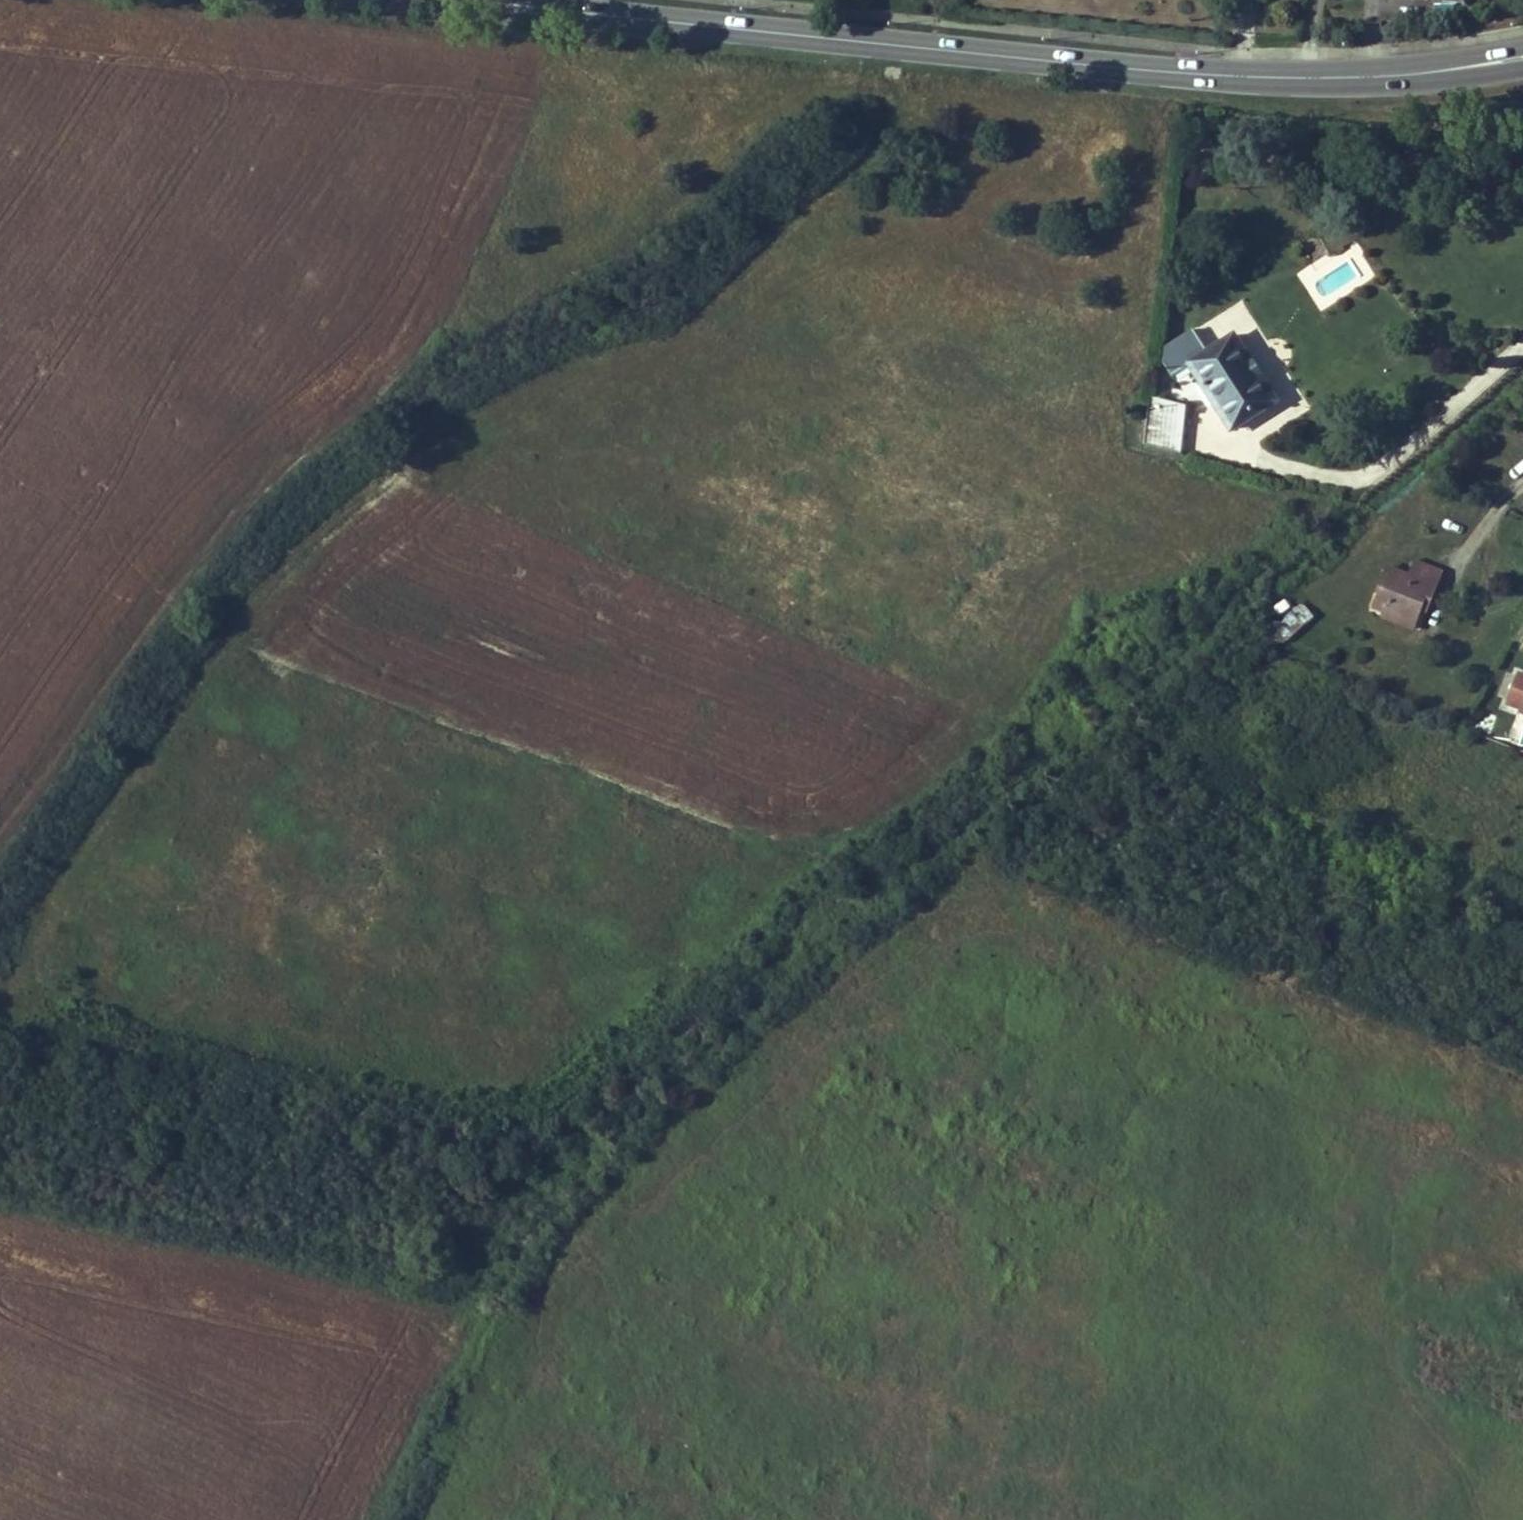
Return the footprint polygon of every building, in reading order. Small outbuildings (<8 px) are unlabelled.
[(1233,335),(1205,352),(1191,330),(1165,346),(1164,363),(1172,376),(1190,365),(1230,430),(1274,401),(1260,376),(1261,375),(1251,358),(1249,359),(1233,335)] [(1149,397),(1143,444),(1178,453),(1185,406),(1149,397)] [(1370,606),(1383,611),(1414,623),(1419,609),(1428,586),(1435,588),(1440,572),(1412,561),(1406,576),(1385,568),(1370,606)] [(1435,588),(1428,586),(1419,609),(1426,611),(1435,588)] [(1313,617),(1302,606),(1273,631),(1284,643),(1313,617)] [(1380,617),(1411,629),(1414,623),(1383,611),(1380,617)]
